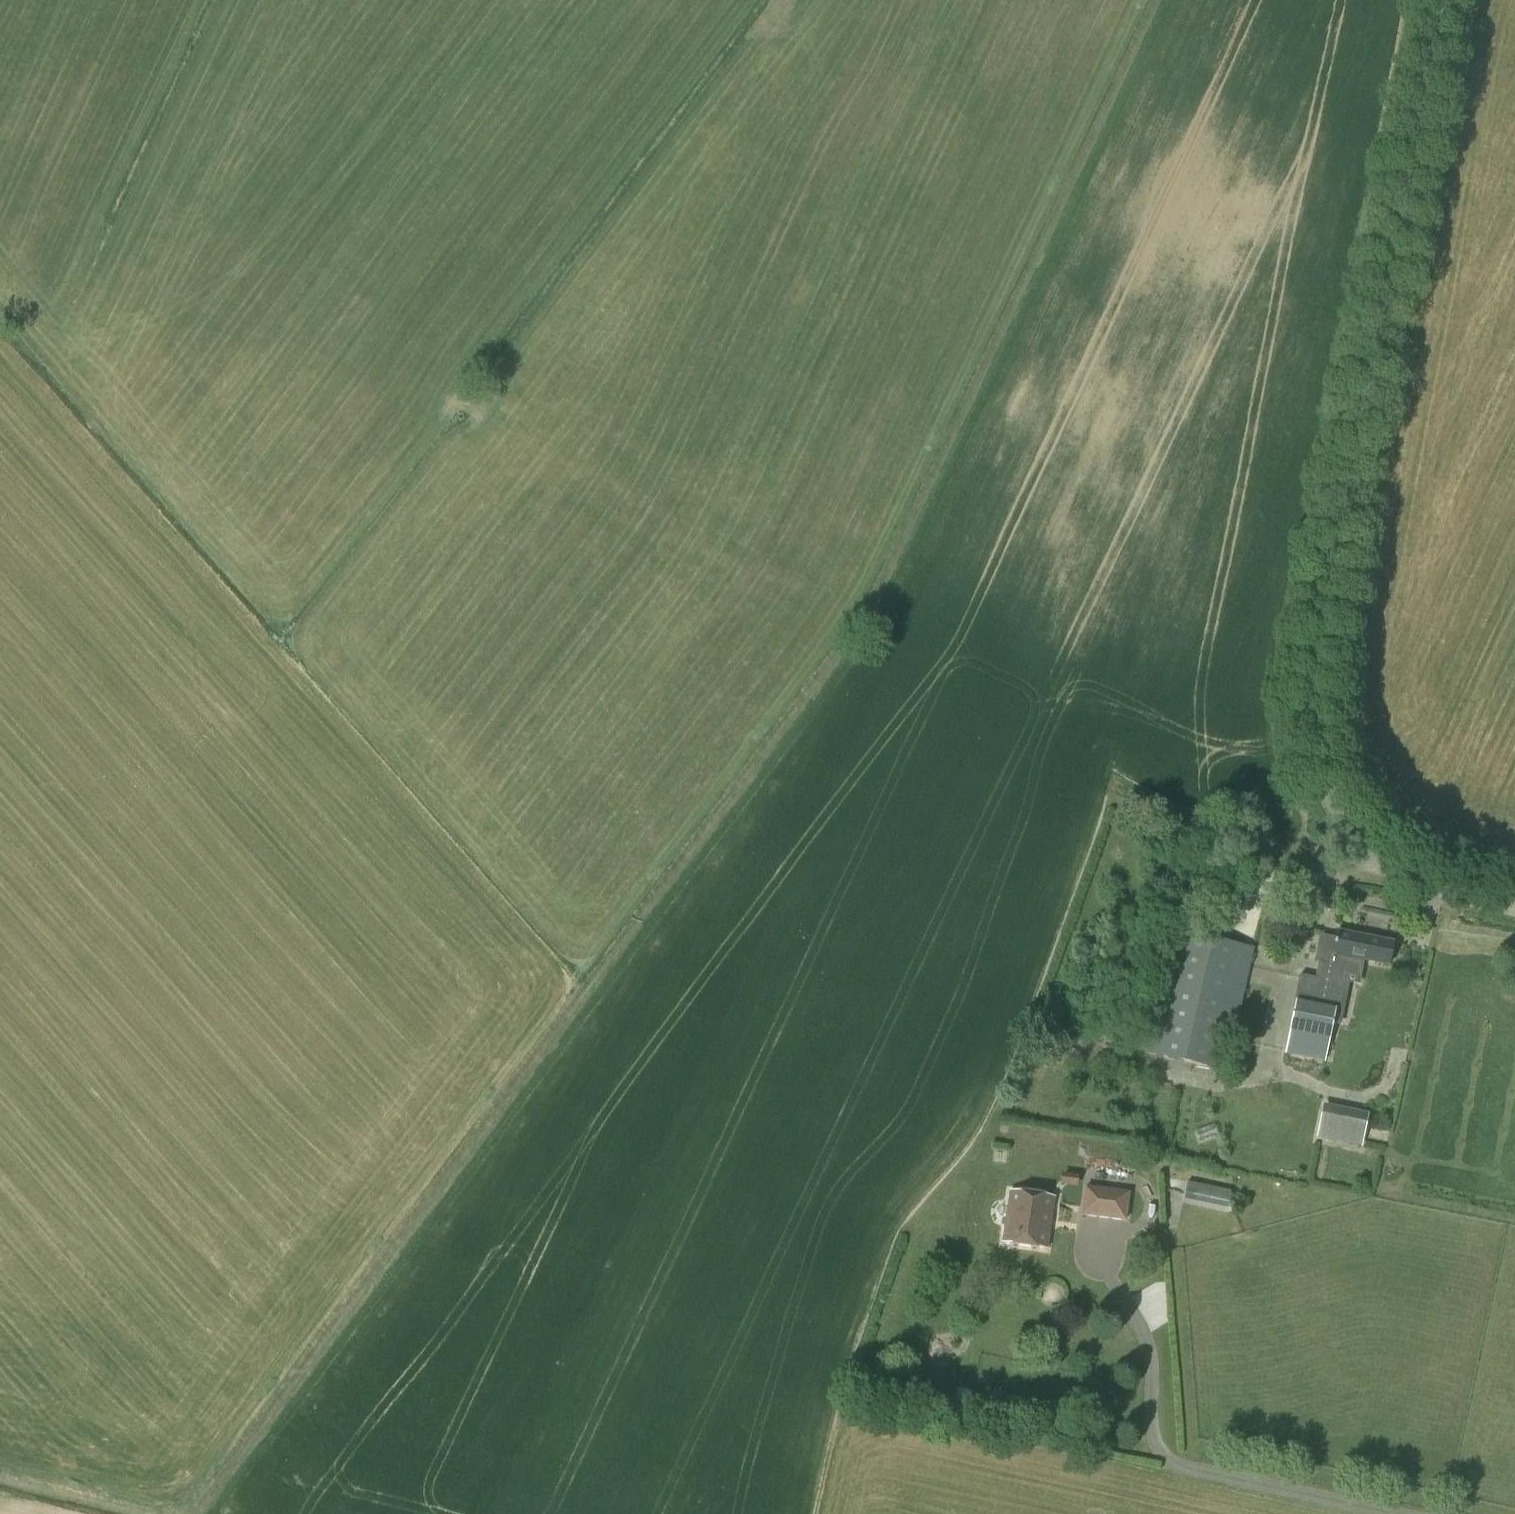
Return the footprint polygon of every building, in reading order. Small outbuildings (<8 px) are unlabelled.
[(1227,1071),(1255,947),(1172,928),(1143,1052),(1227,1071)] [(1394,943),(1336,931),(1335,938),(1321,935),(1316,961),(1320,961),(1316,978),(1301,975),(1285,1052),(1325,1060),(1333,1024),(1334,1024),(1344,973),(1361,977),(1364,960),(1390,965),(1394,943)] [(1360,1146),(1367,1112),(1322,1103),(1315,1137),(1360,1146)] [(1227,1208),(1230,1191),(1195,1183),(1191,1200),(1227,1208)] [(1164,1223),(1178,1223),(1179,1186),(1164,1186),(1164,1223)] [(1125,1217),(1127,1189),(1083,1187),(1082,1214),(1125,1217)] [(1046,1248),(1053,1198),(1009,1192),(1002,1241),(1046,1248)] [(1057,1203),(1055,1214),(1073,1219),(1076,1207),(1057,1203)]
